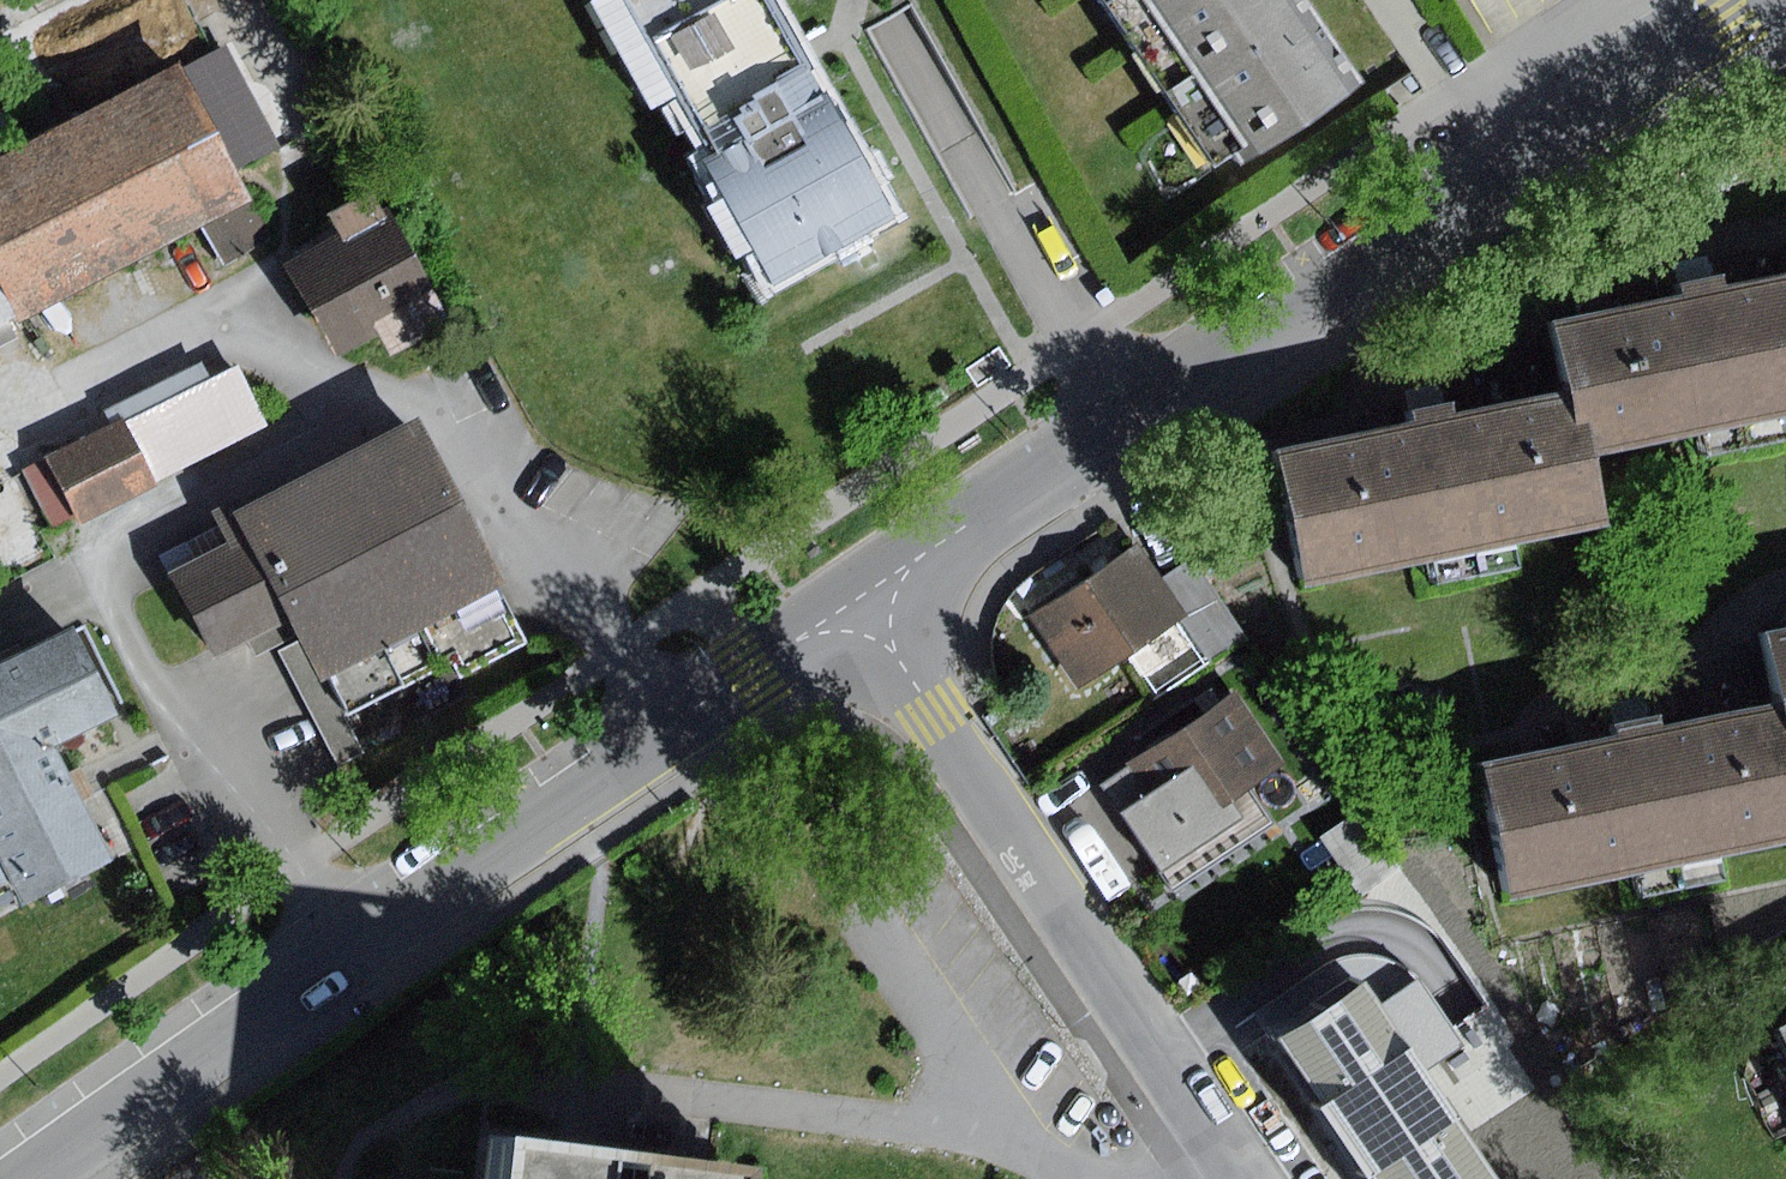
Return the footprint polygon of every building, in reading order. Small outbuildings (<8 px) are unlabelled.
[(628,0),(588,0),(587,0),(647,108),(678,91),(648,36),(628,0)] [(648,36),(713,0),(628,0),(648,36)] [(768,0),(713,0),(648,36),(678,91),(711,150),(695,158),(717,198),(702,206),(732,261),(748,252),(765,283),(887,217),(799,57),(768,0)] [(1299,0),(1102,0),(1209,158),(1226,147),(1235,161),(1354,81),(1299,0)] [(188,64),(0,163),(0,269),(25,321),(207,227),(259,200),(188,64)] [(343,233),(347,242),(392,219),(377,191),(333,214),(343,233)] [(277,236),(259,200),(207,227),(225,263),(277,236)] [(343,233),(287,262),(340,362),(383,340),(374,322),(437,290),(397,215),(392,219),(347,242),(343,233)] [(25,321),(0,269),(0,333),(25,321)] [(1785,415),(1785,277),(1721,291),(1718,276),(1695,281),(1671,286),(1674,301),(1554,326),(1568,394),(1581,458),(1785,415)] [(437,290),(374,322),(383,340),(392,357),(455,325),(437,290)] [(211,382),(202,364),(115,407),(122,421),(154,486),(275,427),(245,365),(211,382)] [(1405,427),(1277,453),(1305,590),(1596,531),(1581,458),(1568,394),(1449,418),(1446,405),(1422,410),(1402,414),(1405,427)] [(154,486),(122,421),(24,469),(56,534),(154,486)] [(536,642),(425,426),(251,514),(310,631),(313,636),(351,711),(451,661),(461,680),(536,642)] [(310,631),(251,514),(242,498),(215,512),(230,542),(174,570),(218,658),(254,641),(261,655),(310,631)] [(1159,579),(1139,547),(1034,616),(1081,688),(1186,619),(1159,579)] [(1194,556),(1159,579),(1186,619),(1212,660),(1247,637),(1194,556)] [(60,743),(124,714),(85,629),(14,661),(0,668),(0,771),(60,743)] [(1761,634),(1775,707),(1785,760),(1785,629),(1761,634)] [(351,711),(313,636),(280,653),(340,768),(372,752),(351,711)] [(1236,692),(1185,729),(1236,803),(1288,766),(1236,692)] [(1480,769),(1506,896),(1785,840),(1785,760),(1775,707),(1652,732),(1649,719),(1625,723),(1606,727),(1609,743),(1480,769)] [(1236,803),(1185,729),(1104,785),(1166,874),(1247,818),(1236,803)] [(0,771),(0,850),(12,876),(25,905),(116,864),(78,782),(60,743),(0,771)] [(1365,810),(1323,838),(1362,895),(1403,868),(1365,810)] [(0,850),(0,882),(12,876),(0,850)] [(1386,901),(1252,987),(1303,1065),(1437,979),(1386,901)] [(1377,1174),(1380,1178),(1494,1178),(1575,1124),(1535,1065),(1399,1158),(1377,1174)] [(1399,1158),(1354,1092),(1307,1124),(1345,1178),(1369,1178),(1377,1174),(1399,1158)] [(474,1125),(466,1178),(717,1178),(720,1157),(474,1125)]
